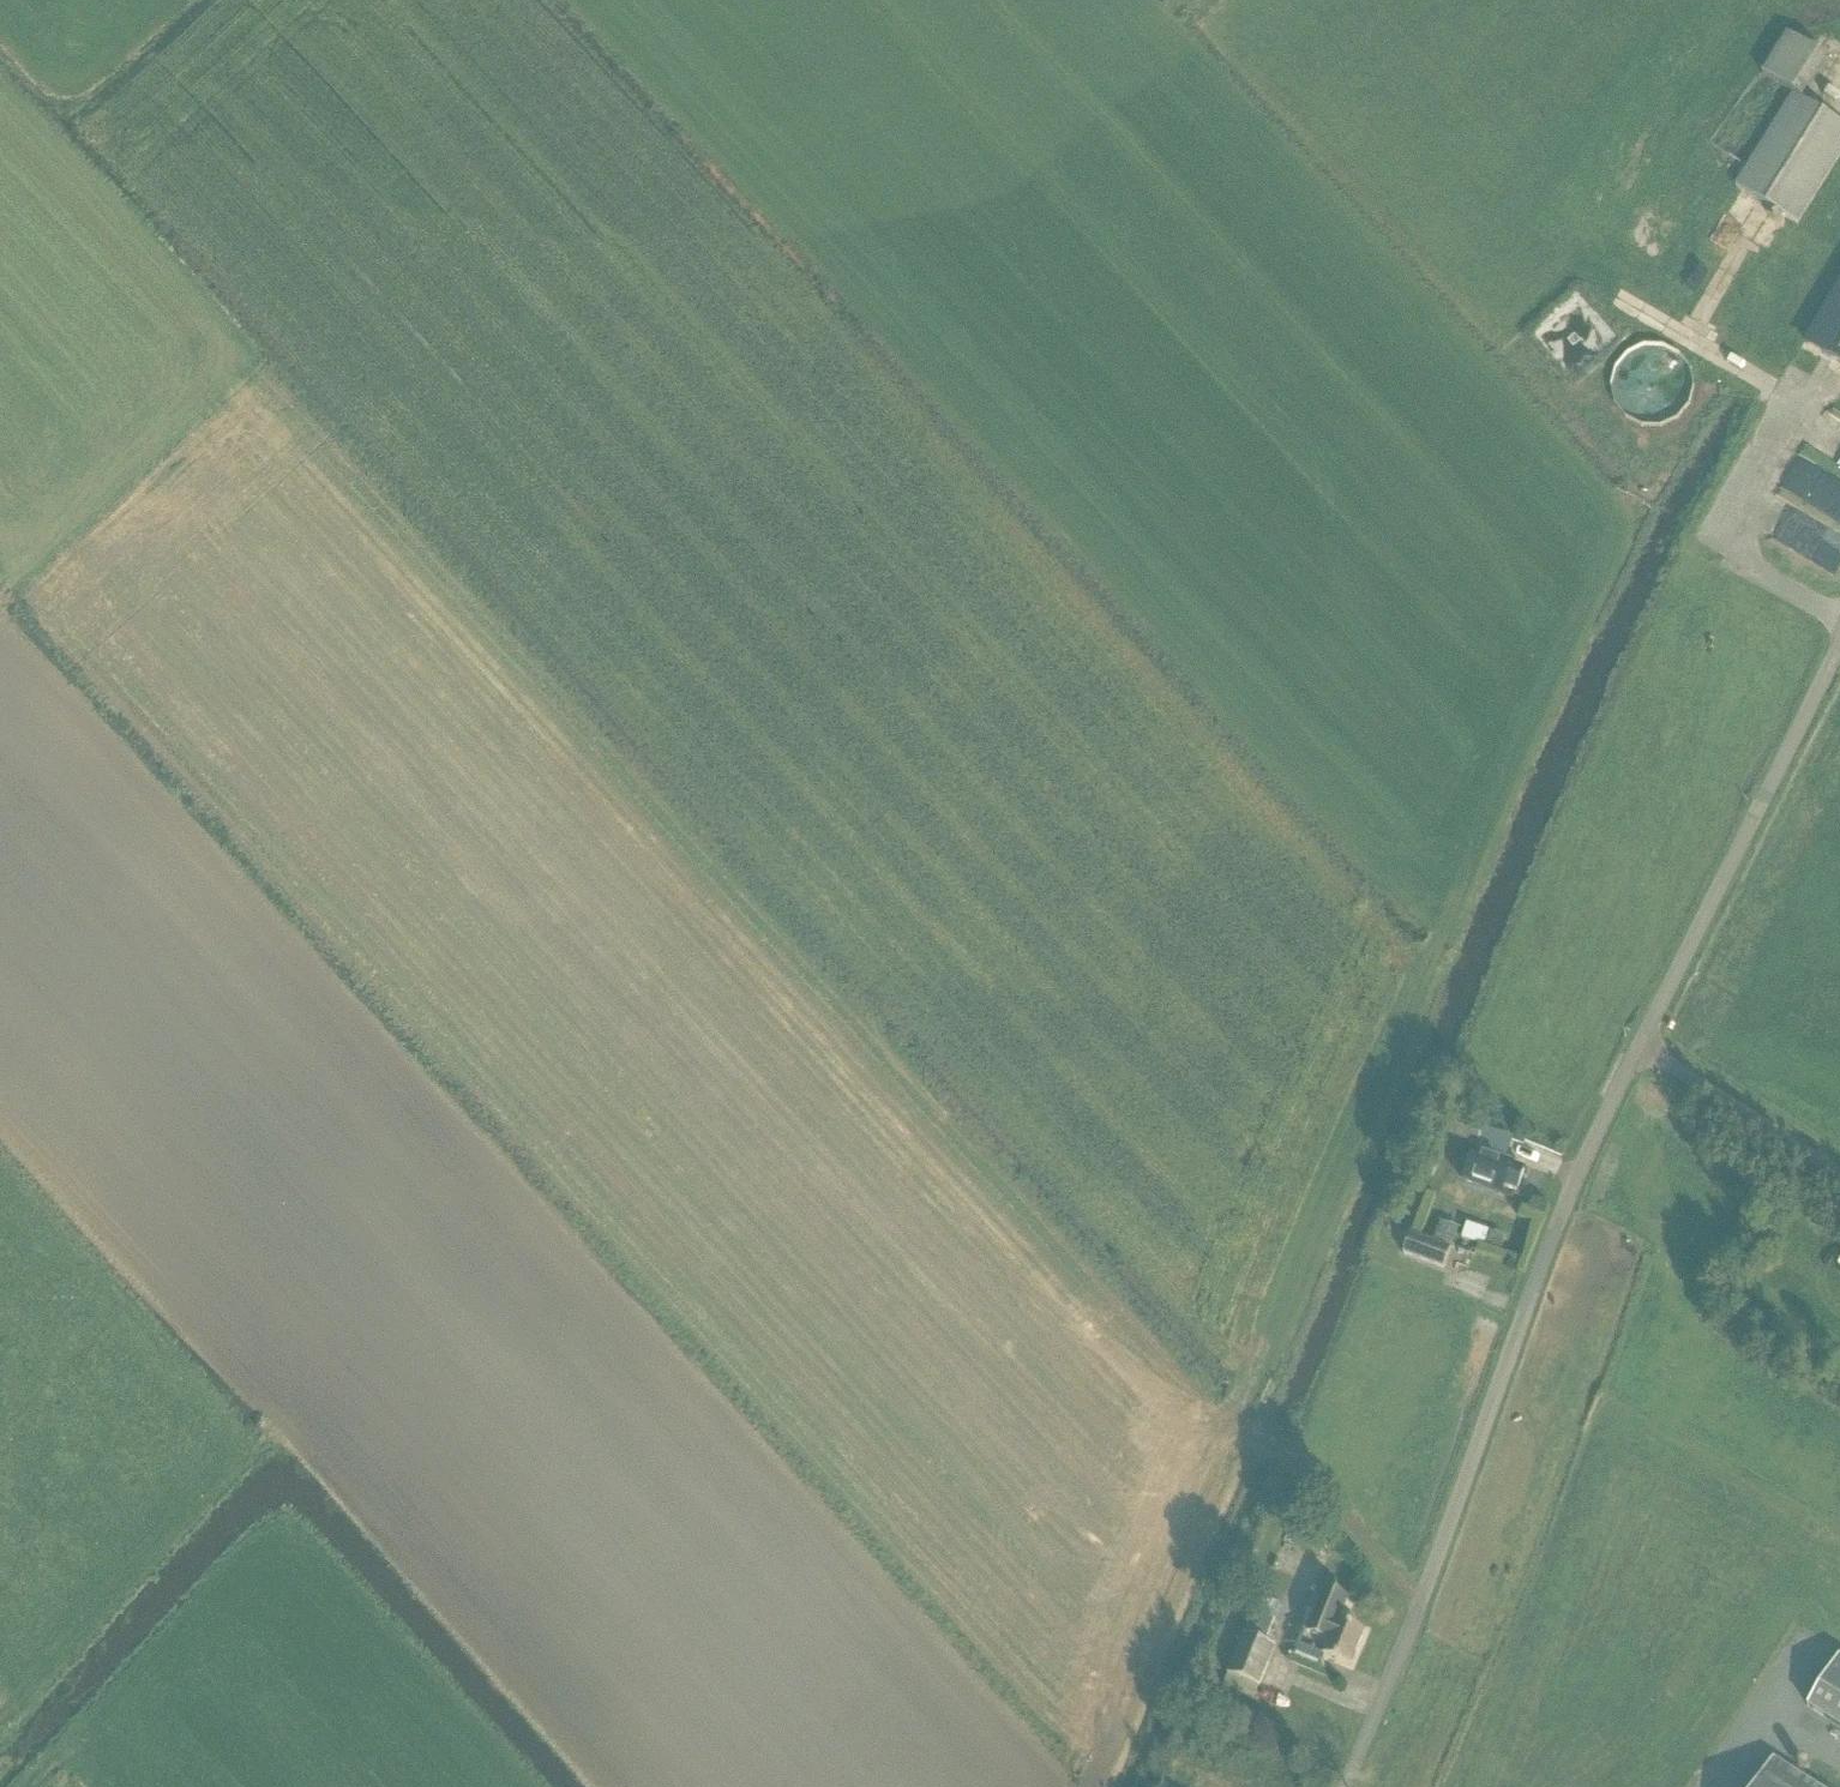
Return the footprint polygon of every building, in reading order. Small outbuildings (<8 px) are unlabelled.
[(1763,76),(1791,93),(1801,99),(1826,57),(1788,34),(1763,76)] [(1801,99),(1791,93),(1736,187),(1800,225),(1839,157),(1839,122),(1801,99)] [(1814,345),(1839,360),(1839,300),(1814,345)] [(1691,403),(1695,385),(1691,367),(1681,353),(1663,345),(1646,344),(1629,352),(1617,366),(1613,384),(1616,402),(1628,417),(1644,425),(1663,425),(1679,417),(1691,403)] [(1839,570),(1839,490),(1800,471),(1786,501),(1767,542),(1838,575),(1839,570)] [(1479,1144),(1484,1129),(1453,1117),(1447,1132),(1479,1144)] [(1512,1139),(1484,1129),(1479,1144),(1477,1149),(1504,1160),(1512,1139)] [(1504,1160),(1477,1149),(1465,1182),(1495,1193),(1498,1185),(1506,1188),(1506,1185),(1519,1190),(1527,1170),(1514,1166),(1515,1163),(1504,1160)] [(1476,1246),(1486,1219),(1472,1214),(1462,1241),(1476,1246)] [(1453,1247),(1412,1233),(1405,1252),(1446,1266),(1453,1247)] [(1338,1621),(1347,1600),(1327,1591),(1309,1632),(1330,1642),(1323,1656),(1349,1667),(1365,1632),(1338,1621)] [(1277,1648),(1266,1644),(1275,1622),(1256,1614),(1247,1635),(1230,1674),(1260,1687),(1277,1648)] [(1805,1705),(1839,1727),(1839,1654),(1838,1653),(1805,1705)] [(1773,1757),(1753,1786),(1821,1786),(1773,1757)]
